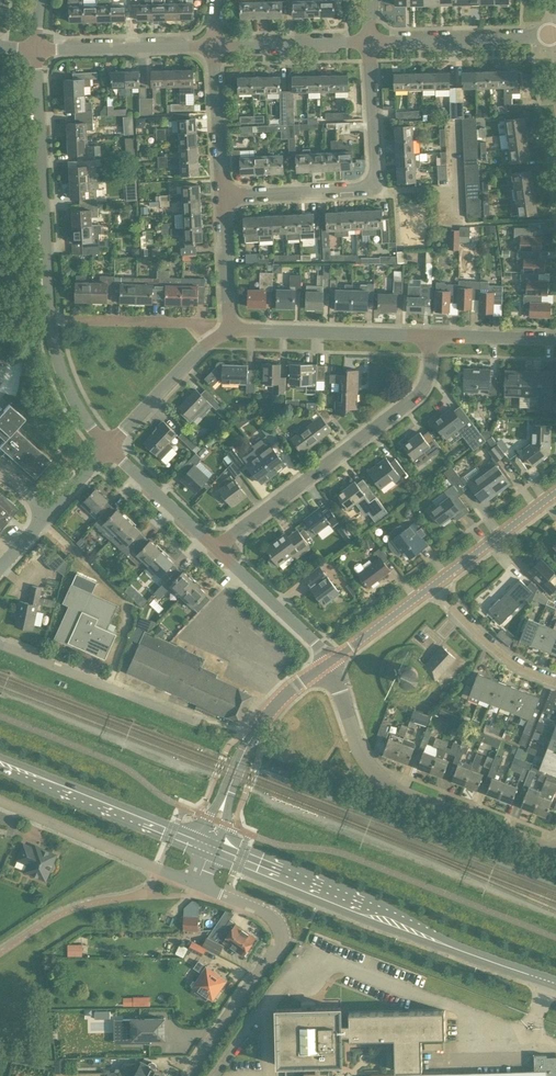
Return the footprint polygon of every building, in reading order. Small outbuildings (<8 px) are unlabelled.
[(84,21),(84,5),(84,0),(79,0),(68,0),(67,6),(70,6),(70,22),(84,21)] [(97,5),(98,21),(111,21),(111,5),(111,0),(97,0),(98,5),(97,5)] [(145,4),(138,4),(138,20),(152,20),(152,0),(145,0),(145,4)] [(165,0),(152,0),(152,20),(153,20),(153,24),(159,24),(159,20),(166,19),(165,3),(165,0)] [(179,3),(179,19),(193,19),(193,3),(187,3),(187,0),(179,0),(179,3)] [(241,2),(241,18),(255,17),(254,0),(241,0),(241,2)] [(268,1),(261,1),(261,0),(254,0),(255,17),(268,17),(268,1)] [(268,17),(282,17),(282,1),(275,1),(275,0),(268,0),(268,1),(268,17)] [(307,16),(307,0),(300,0),(293,0),(293,17),(307,16)] [(320,0),(315,0),(307,0),(307,16),(321,16),(320,0)] [(321,16),(334,16),(334,0),(320,0),(321,16)] [(179,19),(179,3),(165,3),(166,19),(179,19)] [(125,4),(111,5),(111,21),(125,20),(125,4)] [(98,21),(97,5),(84,5),(84,21),(98,21)] [(179,70),(180,86),(180,103),(178,104),(179,110),(195,110),(195,103),(187,103),(186,93),(194,93),(193,69),(179,70)] [(166,86),(166,70),(152,70),(152,86),(166,86)] [(166,70),(166,86),(180,86),(179,70),(166,70)] [(518,86),(517,82),(520,82),(521,80),(521,73),(520,72),(517,72),(517,70),(503,71),(504,87),(504,105),(506,105),(506,112),(522,109),(521,103),(512,104),(512,93),(520,93),(520,86),(518,86)] [(73,73),(73,79),(65,80),(65,95),(85,94),(84,86),(91,86),(91,78),(97,78),(97,71),(73,73)] [(126,95),(125,71),(111,71),(112,87),(119,87),(119,95),(126,95)] [(125,71),(126,95),(133,95),(132,87),(139,87),(139,71),(125,71)] [(477,87),(476,71),(462,72),(463,88),(477,87)] [(476,71),(477,87),(490,87),(490,71),(476,71)] [(490,71),(490,87),(504,87),(503,71),(490,71)] [(422,73),(422,89),(436,88),(435,72),(422,73)] [(435,72),(436,88),(449,88),(449,72),(435,72)] [(409,89),(408,73),(394,73),(395,89),(409,89)] [(408,73),(409,89),(422,89),(422,73),(408,73)] [(334,75),(334,91),(348,91),(348,74),(334,75)] [(307,91),(307,75),(293,76),(293,92),(307,91)] [(307,75),(307,91),(321,91),(320,75),(307,75)] [(320,75),(321,91),(334,91),(334,75),(320,75)] [(252,77),(253,93),(260,93),(260,96),(260,100),(266,99),(266,93),(266,76),(252,77)] [(266,76),(266,93),(280,92),(280,76),(266,76)] [(253,93),(252,77),(238,77),(239,93),(253,93)] [(85,94),(65,95),(66,111),(75,111),(75,117),(93,116),(92,102),(85,102),(85,94)] [(317,118),(315,118),(315,113),(308,113),(308,118),(308,123),(309,123),(317,123),(317,118)] [(125,133),(134,133),(133,115),(124,115),(125,133)] [(68,139),(87,138),(87,130),(93,129),(93,116),(75,117),(76,123),(67,123),(68,139)] [(507,134),(526,131),(524,117),(505,119),(507,134)] [(179,133),(196,132),(196,118),(178,119),(179,133)] [(336,122),(336,128),(337,133),(350,133),(350,122),(336,122)] [(295,138),(295,134),(300,134),(300,130),(309,129),(309,123),(308,123),(308,124),(295,124),(288,124),(288,138),(295,138)] [(281,130),(282,138),(288,138),(288,124),(281,124),(267,125),(267,131),(281,130)] [(395,140),(413,139),(412,125),(395,126),(395,140)] [(526,131),(507,134),(509,148),(528,145),(526,131)] [(196,132),(179,133),(180,147),(197,146),(196,132)] [(87,138),(68,139),(69,155),(78,154),(78,160),(95,159),(94,146),(87,146),(87,138)] [(353,169),(352,151),(352,144),(343,144),(343,139),(337,140),(339,169),(353,169)] [(413,139),(395,140),(396,154),(414,153),(413,139)] [(324,152),(325,170),(339,169),(337,140),(331,140),(332,152),(324,152)] [(530,159),(528,145),(509,148),(501,149),(503,162),(511,161),(511,162),(530,159)] [(197,146),(180,147),(180,161),(198,160),(197,146)] [(241,175),(256,174),(255,156),(254,149),(240,150),(240,157),(241,169),(241,175)] [(297,172),(311,171),(310,153),(310,149),(303,149),(303,153),(296,154),(297,172)] [(325,170),(324,152),(310,153),(311,171),(325,170)] [(420,153),(414,153),(396,154),(397,168),(415,167),(421,167),(420,153)] [(268,155),(255,156),(256,174),(269,173),(268,155)] [(268,155),(269,173),(283,172),(283,155),(268,155)] [(438,165),(447,165),(446,156),(441,156),(441,157),(436,157),(437,165),(438,165)] [(126,161),(126,169),(135,168),(134,157),(126,157),(127,161),(126,161)] [(241,169),(240,157),(232,157),(233,170),(241,169)] [(69,167),(70,182),(89,181),(99,181),(99,179),(96,173),(96,165),(101,165),(101,162),(101,159),(95,159),(78,160),(78,166),(69,167)] [(198,160),(180,161),(181,175),(199,174),(198,160)] [(447,165),(438,165),(439,179),(447,179),(447,175),(447,165)] [(415,167),(397,168),(398,182),(415,181),(415,167)] [(514,187),(533,184),(531,170),(512,173),(514,187)] [(99,181),(89,181),(70,182),(71,198),(80,198),(80,204),(98,203),(97,189),(99,188),(99,181)] [(182,185),(182,193),(169,194),(169,195),(156,195),(156,201),(160,200),(160,201),(170,201),(182,200),(200,199),(199,184),(182,185)] [(533,184),(514,187),(509,188),(511,202),(516,201),(535,198),(533,184)] [(127,190),(127,200),(137,199),(137,190),(127,190)] [(537,212),(535,198),(516,201),(518,215),(537,212)] [(182,200),(183,213),(201,212),(200,199),(182,200)] [(92,225),(92,217),(98,217),(98,203),(80,204),(80,210),(72,210),(72,226),(92,225)] [(382,243),(390,242),(389,219),(383,219),(382,209),(368,210),(369,234),(376,234),(376,227),(381,227),(382,243)] [(354,211),(355,228),(362,228),(362,235),(369,234),(368,210),(354,211)] [(341,212),(342,236),(348,235),(348,229),(355,228),(354,211),(341,212)] [(202,226),(201,212),(183,213),(178,214),(176,215),(177,226),(178,228),(184,227),(202,226)] [(342,236),(341,212),(327,212),(327,230),(334,230),(335,236),(342,236)] [(313,213),(299,214),(300,231),(314,231),(313,213)] [(299,214),(285,215),(286,232),(286,239),(301,238),(300,231),(299,214)] [(258,216),(259,241),(273,240),(273,233),(272,215),(258,216)] [(273,233),(286,232),(285,215),(272,215),(273,233)] [(259,241),(258,216),(244,217),(245,235),(245,242),(259,241)] [(514,241),(521,241),(520,249),(536,250),(541,250),(541,236),(532,236),(533,228),(545,229),(545,222),(528,223),(528,227),(515,226),(514,241)] [(73,242),(82,241),(82,247),(100,246),(99,233),(101,233),(101,224),(92,225),(72,226),(73,242)] [(184,234),(185,241),(185,247),(181,247),(181,255),(196,254),(196,247),(194,247),(194,241),(202,240),(202,226),(184,227),(178,228),(171,228),(162,228),(162,234),(171,234),(171,235),(184,234)] [(460,235),(470,235),(470,227),(460,227),(460,229),(460,235)] [(452,229),(451,245),(451,249),(460,249),(460,235),(460,229),(452,229)] [(331,250),(330,247),(323,247),(323,260),(343,260),(343,254),(334,254),(334,250),(331,250)] [(544,258),(536,258),(536,250),(520,249),(518,249),(517,264),(524,264),(523,271),(539,272),(544,272),(544,258)] [(259,263),(259,258),(259,254),(246,255),(246,264),(250,263),(259,263)] [(361,260),(361,263),(371,263),(370,258),(358,258),(358,254),(356,254),(357,260),(361,260)] [(137,283),(136,303),(152,303),(152,302),(159,302),(160,270),(157,270),(157,278),(137,277),(137,283)] [(160,270),(159,302),(166,302),(166,303),(182,304),(182,277),(170,277),(170,270),(160,270)] [(548,280),(539,280),(539,272),(523,271),(521,271),(520,286),(526,286),(526,293),(542,293),(547,294),(548,280)] [(266,306),(266,290),(272,290),(272,289),(273,285),(273,272),(260,272),(260,289),(249,289),(249,306),(266,306)] [(290,289),(278,289),(278,285),(273,285),(272,289),(278,290),(277,307),(295,307),(295,290),(301,290),(301,274),(290,274),(290,289)] [(91,302),(92,282),(84,282),(84,275),(76,275),(75,301),(91,302)] [(100,282),(92,282),(91,302),(107,302),(108,293),(113,294),(114,294),(114,277),(114,276),(100,275),(100,282)] [(396,310),(397,294),(402,295),(403,276),(394,276),(393,292),(380,292),(380,294),(379,294),(379,310),(396,310)] [(137,283),(137,277),(114,277),(114,294),(114,301),(120,301),(120,302),(136,303),(137,283)] [(204,303),(205,278),(182,277),(182,304),(197,304),(198,303),(204,303)] [(332,277),(330,277),(330,288),(330,296),(336,296),(336,308),(351,309),(352,290),(353,290),(353,284),(352,284),(345,284),(345,289),(336,289),(337,278),(332,277)] [(471,308),(472,299),(479,300),(480,290),(481,282),(458,281),(458,285),(459,286),(458,302),(458,303),(457,307),(471,308)] [(450,311),(450,302),(458,303),(458,302),(459,286),(458,285),(445,284),(445,282),(436,282),(435,311),(450,311)] [(494,312),(494,303),(502,304),(503,286),(489,285),(489,282),(481,282),(480,290),(479,300),(479,312),(494,312)] [(353,290),(352,290),(351,309),(367,309),(368,302),(373,302),(374,283),(367,283),(367,285),(360,285),(360,290),(353,290)] [(408,297),(407,311),(425,311),(425,298),(431,298),(432,284),(421,283),(421,286),(408,286),(408,297)] [(323,291),(323,288),(323,285),(307,284),(306,307),(323,308),(324,291),(323,291)] [(551,302),(542,302),(542,293),(526,293),(524,293),(523,308),(530,308),(529,315),(550,316),(551,302)] [(205,378),(213,386),(220,379),(222,379),(222,383),(248,383),(247,392),(254,392),(255,370),(248,369),(248,365),(226,364),(225,363),(224,362),(223,361),(222,361),(221,361),(220,361),(219,361),(218,362),(217,362),(217,363),(217,364),(216,365),(216,366),(216,367),(205,378)] [(263,382),(273,383),(273,393),(285,394),(286,377),(280,376),(280,364),(263,363),(263,382)] [(292,383),(306,384),(306,393),(316,394),(317,365),(293,364),(292,383)] [(325,381),(326,365),(318,365),(317,380),(325,381)] [(331,382),(336,382),(340,382),(339,391),(358,392),(359,369),(347,369),(347,374),(331,374),(331,382)] [(465,369),(464,386),(464,392),(478,392),(478,387),(489,387),(488,394),(496,395),(497,375),(490,375),(490,369),(465,369)] [(506,394),(520,394),(520,406),(530,407),(530,395),(529,395),(530,371),(507,370),(506,394)] [(529,395),(530,395),(538,395),(538,407),(551,408),(552,395),(553,371),(530,371),(529,395)] [(190,418),(207,400),(217,409),(221,404),(205,389),(201,394),(196,389),(179,407),(190,418)] [(358,392),(339,391),(339,400),(335,400),(335,413),(347,414),(348,409),(358,409),(358,392)] [(10,404),(9,403),(0,414),(0,428),(0,435),(5,440),(0,445),(0,447),(5,452),(2,455),(8,460),(11,457),(34,478),(50,460),(16,429),(17,428),(26,418),(12,406),(10,404)] [(463,435),(473,449),(485,440),(460,406),(455,410),(453,407),(434,421),(442,433),(442,434),(444,437),(446,436),(457,427),(463,435)] [(254,408),(244,415),(249,421),(258,414),(254,408)] [(302,452),(327,433),(324,429),(329,426),(327,423),(316,409),(308,415),(313,422),(292,438),(302,452)] [(325,409),(316,409),(327,423),(333,419),(325,409)] [(145,442),(157,454),(161,459),(173,446),(169,442),(177,434),(164,422),(145,442)] [(278,426),(275,422),(270,425),(273,430),(278,426)] [(530,444),(522,449),(534,464),(550,452),(551,425),(531,424),(530,444)] [(259,454),(273,473),(285,464),(271,445),(279,439),(268,425),(262,429),(266,435),(252,445),(259,454)] [(411,456),(413,459),(414,458),(419,465),(441,448),(428,430),(422,434),(420,432),(403,444),(412,456),(411,456)] [(197,444),(183,431),(178,436),(192,449),(197,444)] [(505,450),(509,446),(501,437),(497,440),(505,450)] [(488,451),(492,456),(496,461),(497,461),(506,454),(498,444),(493,448),(488,451)] [(233,449),(227,453),(233,461),(239,469),(245,465),(233,449)] [(195,465),(199,461),(202,459),(196,453),(193,456),(181,469),(186,473),(181,479),(195,492),(209,478),(195,465)] [(273,473),(259,454),(247,463),(262,482),(273,473)] [(528,469),(517,454),(509,459),(521,474),(528,469)] [(381,488),(393,479),(395,482),(401,478),(402,480),(408,476),(395,459),(390,462),(387,457),(378,464),(380,467),(370,474),(381,488)] [(228,466),(236,477),(242,473),(239,469),(233,461),(228,466)] [(494,461),(481,471),(497,492),(510,482),(509,480),(511,479),(501,465),(498,467),(494,461)] [(497,492),(481,471),(465,483),(458,473),(449,480),(453,485),(458,491),(465,485),(475,498),(478,496),(483,503),(497,492)] [(226,484),(220,489),(232,505),(246,495),(234,479),(231,475),(229,476),(223,480),(226,484)] [(348,508),(360,499),(365,506),(376,497),(363,479),(357,483),(355,481),(337,494),(345,506),(347,509),(348,508)] [(469,510),(459,496),(460,495),(457,491),(458,491),(453,485),(444,491),(448,497),(430,510),(441,524),(453,515),(457,520),(469,510)] [(108,509),(112,505),(107,501),(108,500),(96,489),(85,500),(81,504),(90,513),(98,520),(108,509)] [(14,507),(0,495),(0,524),(14,507)] [(111,539),(116,534),(129,520),(117,509),(116,510),(112,505),(108,509),(98,520),(94,524),(111,539)] [(316,533),(328,523),(332,527),(339,521),(329,508),(323,512),(319,507),(305,518),(316,533)] [(410,508),(409,508),(408,508),(407,509),(406,509),(406,510),(405,511),(405,512),(405,513),(405,514),(405,515),(406,516),(407,517),(408,517),(409,517),(410,517),(411,517),(412,517),(412,516),(413,516),(413,515),(414,514),(414,513),(414,512),(414,511),(413,511),(413,510),(412,509),(411,509),(410,508)] [(129,520),(116,534),(111,539),(127,555),(144,537),(140,532),(140,531),(129,520)] [(414,522),(412,524),(404,529),(401,525),(397,527),(394,529),(392,532),(395,536),(392,538),(393,539),(389,541),(390,546),(392,549),(395,552),(399,554),(403,552),(406,549),(411,556),(410,557),(411,557),(428,545),(420,534),(418,535),(416,532),(420,529),(414,522)] [(272,556),(269,559),(269,562),(272,566),(274,566),(290,554),(295,560),(312,547),(297,528),(287,536),(285,533),(265,548),(271,555),(272,556)] [(347,542),(353,537),(347,529),(341,533),(347,542)] [(79,545),(85,540),(81,537),(76,542),(79,545)] [(148,565),(162,551),(150,540),(149,541),(144,537),(127,555),(138,565),(143,560),(148,565)] [(362,540),(364,549),(374,547),(372,537),(362,540)] [(390,570),(384,562),(389,558),(381,547),(375,551),(380,558),(365,569),(361,563),(357,563),(355,565),(354,568),(368,587),(390,570)] [(54,551),(44,562),(54,571),(64,560),(54,551)] [(162,551),(148,565),(165,581),(177,567),(173,563),(173,562),(162,551)] [(313,552),(308,556),(312,561),(317,557),(313,552)] [(554,572),(541,558),(530,569),(534,573),(532,575),(551,594),(555,588),(555,587),(549,580),(548,581),(547,579),(554,572)] [(339,592),(323,571),(319,565),(303,577),(323,604),(339,592)] [(181,596),(195,582),(183,571),(182,572),(177,567),(165,581),(181,596)] [(91,576),(85,589),(71,583),(62,603),(68,605),(54,638),(71,646),(72,646),(74,644),(105,659),(116,633),(107,629),(109,623),(118,604),(92,592),(98,579),(91,576)] [(291,583),(287,577),(282,580),(287,586),(291,583)] [(502,622),(525,598),(530,603),(532,599),(538,588),(537,588),(538,587),(531,581),(527,585),(520,579),(520,580),(504,596),(505,597),(502,601),(500,599),(499,598),(489,608),(490,609),(491,608),(503,620),(502,621),(502,622)] [(210,599),(205,594),(206,593),(195,582),(181,596),(198,612),(210,599)] [(28,603),(19,601),(14,626),(33,629),(41,587),(32,586),(28,603)] [(357,592),(352,587),(348,590),(353,595),(357,592)] [(546,604),(548,598),(538,588),(532,599),(546,604)] [(140,594),(134,600),(141,606),(147,600),(140,594)] [(554,607),(555,603),(548,598),(546,604),(554,607)] [(137,625),(151,630),(154,620),(140,615),(137,625)] [(530,643),(539,622),(528,618),(520,639),(530,643)] [(539,622),(530,643),(540,647),(549,626),(539,622)] [(109,623),(107,629),(113,632),(116,626),(109,623)] [(540,647),(551,651),(555,638),(555,625),(554,625),(553,627),(549,626),(540,647)] [(154,631),(159,637),(165,632),(159,626),(154,631)] [(510,643),(513,637),(500,628),(496,634),(510,643)] [(215,717),(217,712),(227,717),(227,716),(240,722),(252,695),(239,689),(240,688),(221,680),(216,677),(217,673),(201,666),(205,658),(145,631),(126,671),(196,703),(194,709),(215,717)] [(456,658),(442,646),(424,666),(436,680),(456,658)] [(416,669),(414,667),(411,666),(408,666),(405,666),(402,668),(401,671),(400,673),(400,677),(401,680),(402,682),(405,684),(408,684),(411,684),(414,683),(416,681),(418,678),(418,675),(418,672),(416,669)] [(470,686),(466,684),(461,696),(465,698),(468,699),(478,703),(488,676),(478,672),(473,687),(470,686)] [(490,702),(498,680),(488,676),(478,703),(488,707),(490,702)] [(501,706),(509,684),(498,680),(490,702),(501,706)] [(511,710),(519,688),(509,684),(501,706),(511,710)] [(519,688),(511,710),(521,714),(529,692),(519,688)] [(540,696),(529,692),(521,714),(520,716),(528,719),(518,743),(525,746),(539,710),(535,708),(540,696)] [(546,699),(542,710),(549,712),(555,715),(555,709),(553,708),(555,702),(546,699)] [(441,709),(439,713),(457,720),(458,716),(441,709)] [(426,727),(430,715),(413,711),(410,722),(426,727)] [(549,712),(547,717),(555,721),(555,715),(549,712)] [(437,720),(439,716),(432,713),(430,720),(434,721),(435,721),(437,720)] [(459,721),(468,724),(471,718),(461,714),(460,717),(458,716),(457,720),(459,721)] [(476,730),(479,721),(472,718),(468,726),(476,730)] [(542,731),(544,723),(538,720),(535,728),(542,731)] [(382,723),(378,734),(385,737),(389,725),(382,723)] [(486,723),(483,729),(491,732),(493,726),(486,723)] [(407,727),(402,725),(399,734),(404,736),(407,727)] [(498,735),(501,728),(494,725),(493,726),(491,732),(498,735)] [(425,749),(427,743),(432,729),(427,727),(419,747),(425,749)] [(511,740),(513,732),(505,729),(503,737),(511,740)] [(483,732),(480,739),(498,746),(501,739),(483,732)] [(383,753),(395,758),(401,742),(402,739),(403,738),(390,733),(383,753)] [(433,746),(439,748),(442,740),(442,739),(436,737),(433,746)] [(555,750),(555,739),(551,737),(547,747),(555,750)] [(403,738),(402,739),(401,742),(395,758),(408,763),(415,744),(414,742),(403,738)] [(442,740),(439,748),(436,756),(430,771),(443,776),(449,760),(443,758),(445,751),(456,755),(460,744),(453,741),(451,748),(446,746),(448,742),(442,740)] [(452,780),(465,785),(472,765),(460,760),(461,758),(461,757),(463,752),(466,753),(468,747),(460,744),(456,755),(453,762),(458,764),(452,780)] [(510,749),(511,752),(515,754),(518,747),(511,745),(510,749)] [(535,754),(537,749),(528,746),(526,751),(535,754)] [(555,762),(555,750),(547,747),(543,758),(555,762)] [(417,767),(430,771),(436,756),(423,751),(417,767)] [(483,774),(477,771),(480,764),(479,764),(482,755),(476,753),(472,765),(465,785),(477,789),(483,774)] [(483,766),(490,768),(493,761),(494,758),(487,755),(483,766)] [(499,798),(505,782),(499,780),(502,773),(498,771),(500,764),(503,758),(495,755),(494,758),(493,761),(490,768),(487,776),(492,777),(486,793),(499,798)] [(533,763),(514,756),(512,763),(518,765),(519,765),(523,767),(529,769),(530,770),(533,763)] [(543,758),(540,768),(555,774),(555,762),(543,758)] [(529,769),(523,767),(518,779),(525,782),(529,769)] [(531,784),(536,772),(530,770),(529,769),(525,782),(531,784)] [(545,779),(542,788),(541,791),(539,795),(533,811),(546,816),(552,800),(555,789),(555,779),(547,776),(545,779)] [(505,782),(499,798),(512,803),(517,787),(505,782)] [(539,795),(541,791),(530,787),(531,784),(525,782),(519,796),(524,797),(521,806),(533,811),(539,795)] [(36,848),(24,844),(18,859),(29,864),(26,871),(46,879),(50,871),(52,870),(53,868),(54,866),(54,865),(53,863),(57,854),(37,845),(36,848)] [(199,916),(183,916),(183,930),(198,931),(199,916)] [(223,928),(250,947),(256,937),(236,923),(235,923),(230,919),(223,928)] [(250,947),(223,928),(217,937),(243,956),(250,947)] [(223,945),(206,937),(202,946),(206,949),(218,955),(223,945)] [(202,956),(206,949),(202,946),(192,940),(188,949),(202,956)] [(82,944),(68,944),(68,956),(82,956),(82,944)] [(184,957),(188,948),(180,944),(175,953),(184,957)] [(193,967),(201,973),(193,985),(213,999),(226,980),(198,960),(193,967)] [(133,1005),(150,1005),(150,997),(133,997),(133,1005)] [(412,1069),(423,1069),(422,1038),(446,1037),(445,1010),(408,1011),(349,1012),(349,1023),(341,1023),(341,1007),(277,1009),(278,1065),(316,1064),(316,1071),(305,1071),(305,1075),(328,1075),(328,1071),(323,1071),(323,1065),(343,1065),(342,1035),(349,1034),(350,1039),(394,1038),(395,1070),(406,1070),(406,1074),(395,1074),(369,1075),(413,1075),(412,1069)] [(123,1018),(123,1042),(151,1042),(151,1038),(165,1038),(165,1018),(123,1018)] [(547,1059),(547,1054),(535,1055),(536,1075),(555,1075),(555,1059),(547,1059)] [(144,1075),(163,1075),(165,1072),(156,1068),(156,1066),(156,1063),(152,1062),(149,1063),(148,1064),(148,1065),(141,1061),(139,1066),(132,1063),(131,1065),(124,1062),(121,1068),(129,1072),(130,1069),(144,1075)]
